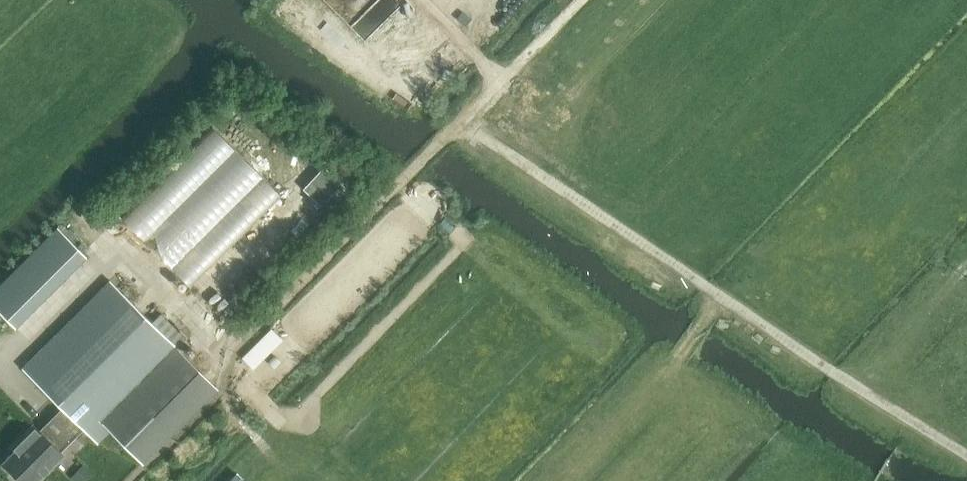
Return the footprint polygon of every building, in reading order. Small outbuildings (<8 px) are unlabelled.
[(376,0),(333,0),(353,21),(376,0)] [(217,127),(127,214),(192,281),(282,194),(217,127)] [(342,184),(324,166),(303,189),(321,206),(342,184)] [(6,462),(25,480),(39,480),(66,454),(64,450),(86,429),(96,439),(107,428),(143,463),(218,389),(182,353),(184,351),(181,348),(186,343),(160,318),(155,323),(112,280),(25,368),(64,408),(42,430),(36,424),(14,447),(18,451),(6,462)] [(71,480),(87,480),(93,476),(85,468),(71,480)]
